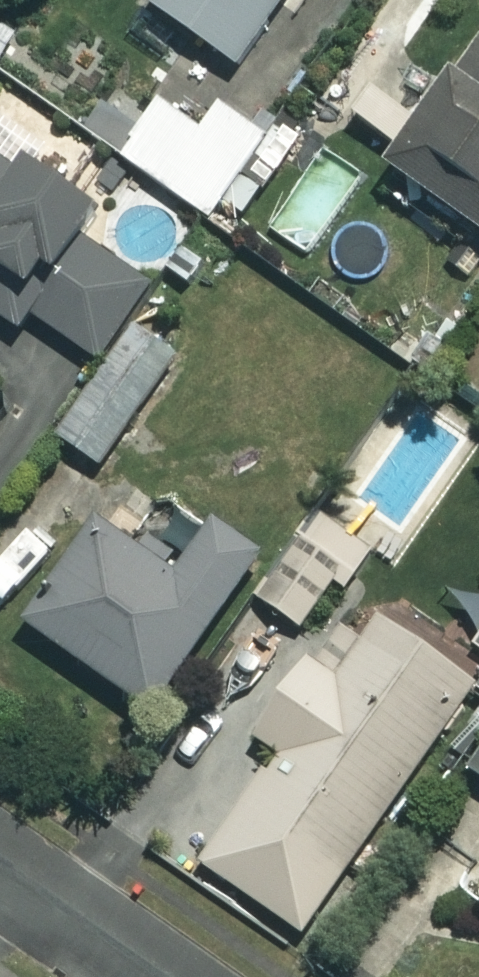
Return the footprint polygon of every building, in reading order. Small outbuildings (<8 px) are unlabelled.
[(237,61),(281,0),(153,0),(237,61)] [(390,161),(478,228),(478,41),(390,161)] [(200,127),(158,98),(119,154),(210,217),(268,134),(219,100),(200,127)] [(0,150),(0,311),(22,324),(28,314),(106,358),(151,277),(75,235),(94,201),(0,150)] [(171,360),(126,330),(57,434),(103,464),(171,360)] [(99,495),(18,615),(145,701),(253,542),(161,479),(134,519),(99,495)] [(370,550),(314,510),(255,593),(301,626),(337,575),(347,583),(370,550)] [(451,621),(478,645),(478,587),(451,621)] [(476,681),(381,612),(335,676),(303,653),(251,725),(282,747),(202,859),(298,928),(476,681)] [(471,765),(478,771),(478,754),(471,765)] [(460,917),(478,930),(478,890),(460,917)]
